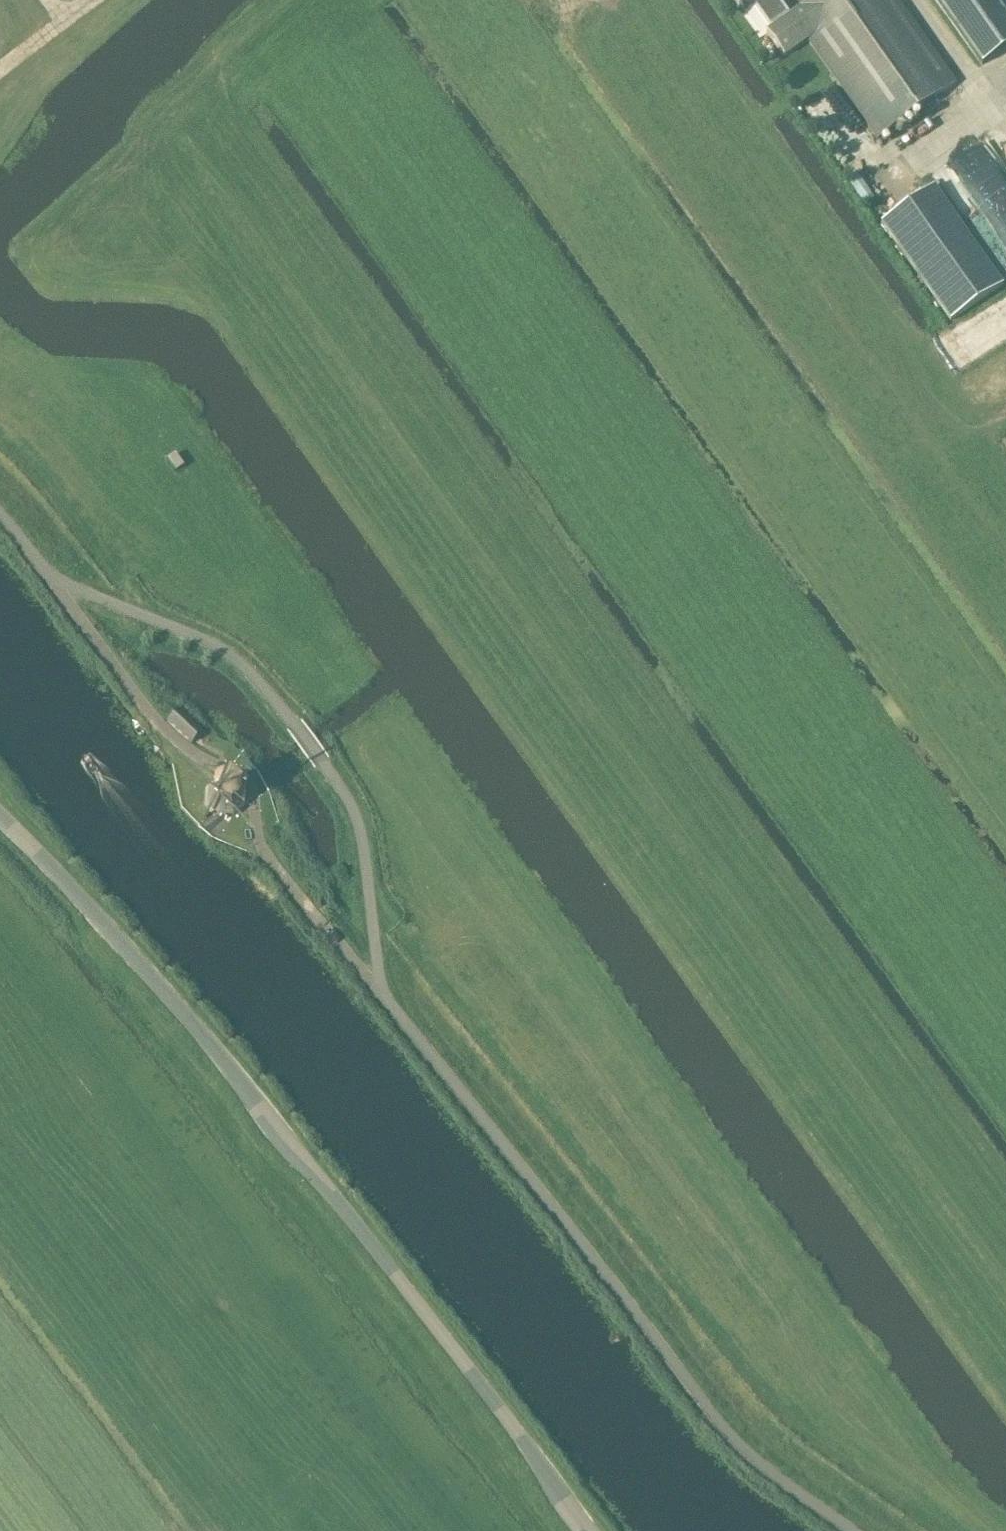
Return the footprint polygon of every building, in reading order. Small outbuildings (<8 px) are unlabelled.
[(748,12),(756,6),(765,0),(740,0),(748,12)] [(756,6),(771,29),(769,32),(786,56),(809,40),(880,139),(957,84),(899,0),(814,0),(792,15),(782,0),(765,0),(756,6)] [(981,66),(1005,49),(1005,16),(995,0),(935,0),(981,66)] [(935,187),(882,224),(952,322),(1004,285),(935,187)] [(184,467),(175,455),(168,460),(176,472),(184,467)] [(202,731),(179,709),(169,719),(192,742),(202,731)] [(244,804),(245,792),(235,780),(221,779),(210,788),(209,799),(220,812),(221,812),(227,818),(232,813),(234,813),(244,804)]
